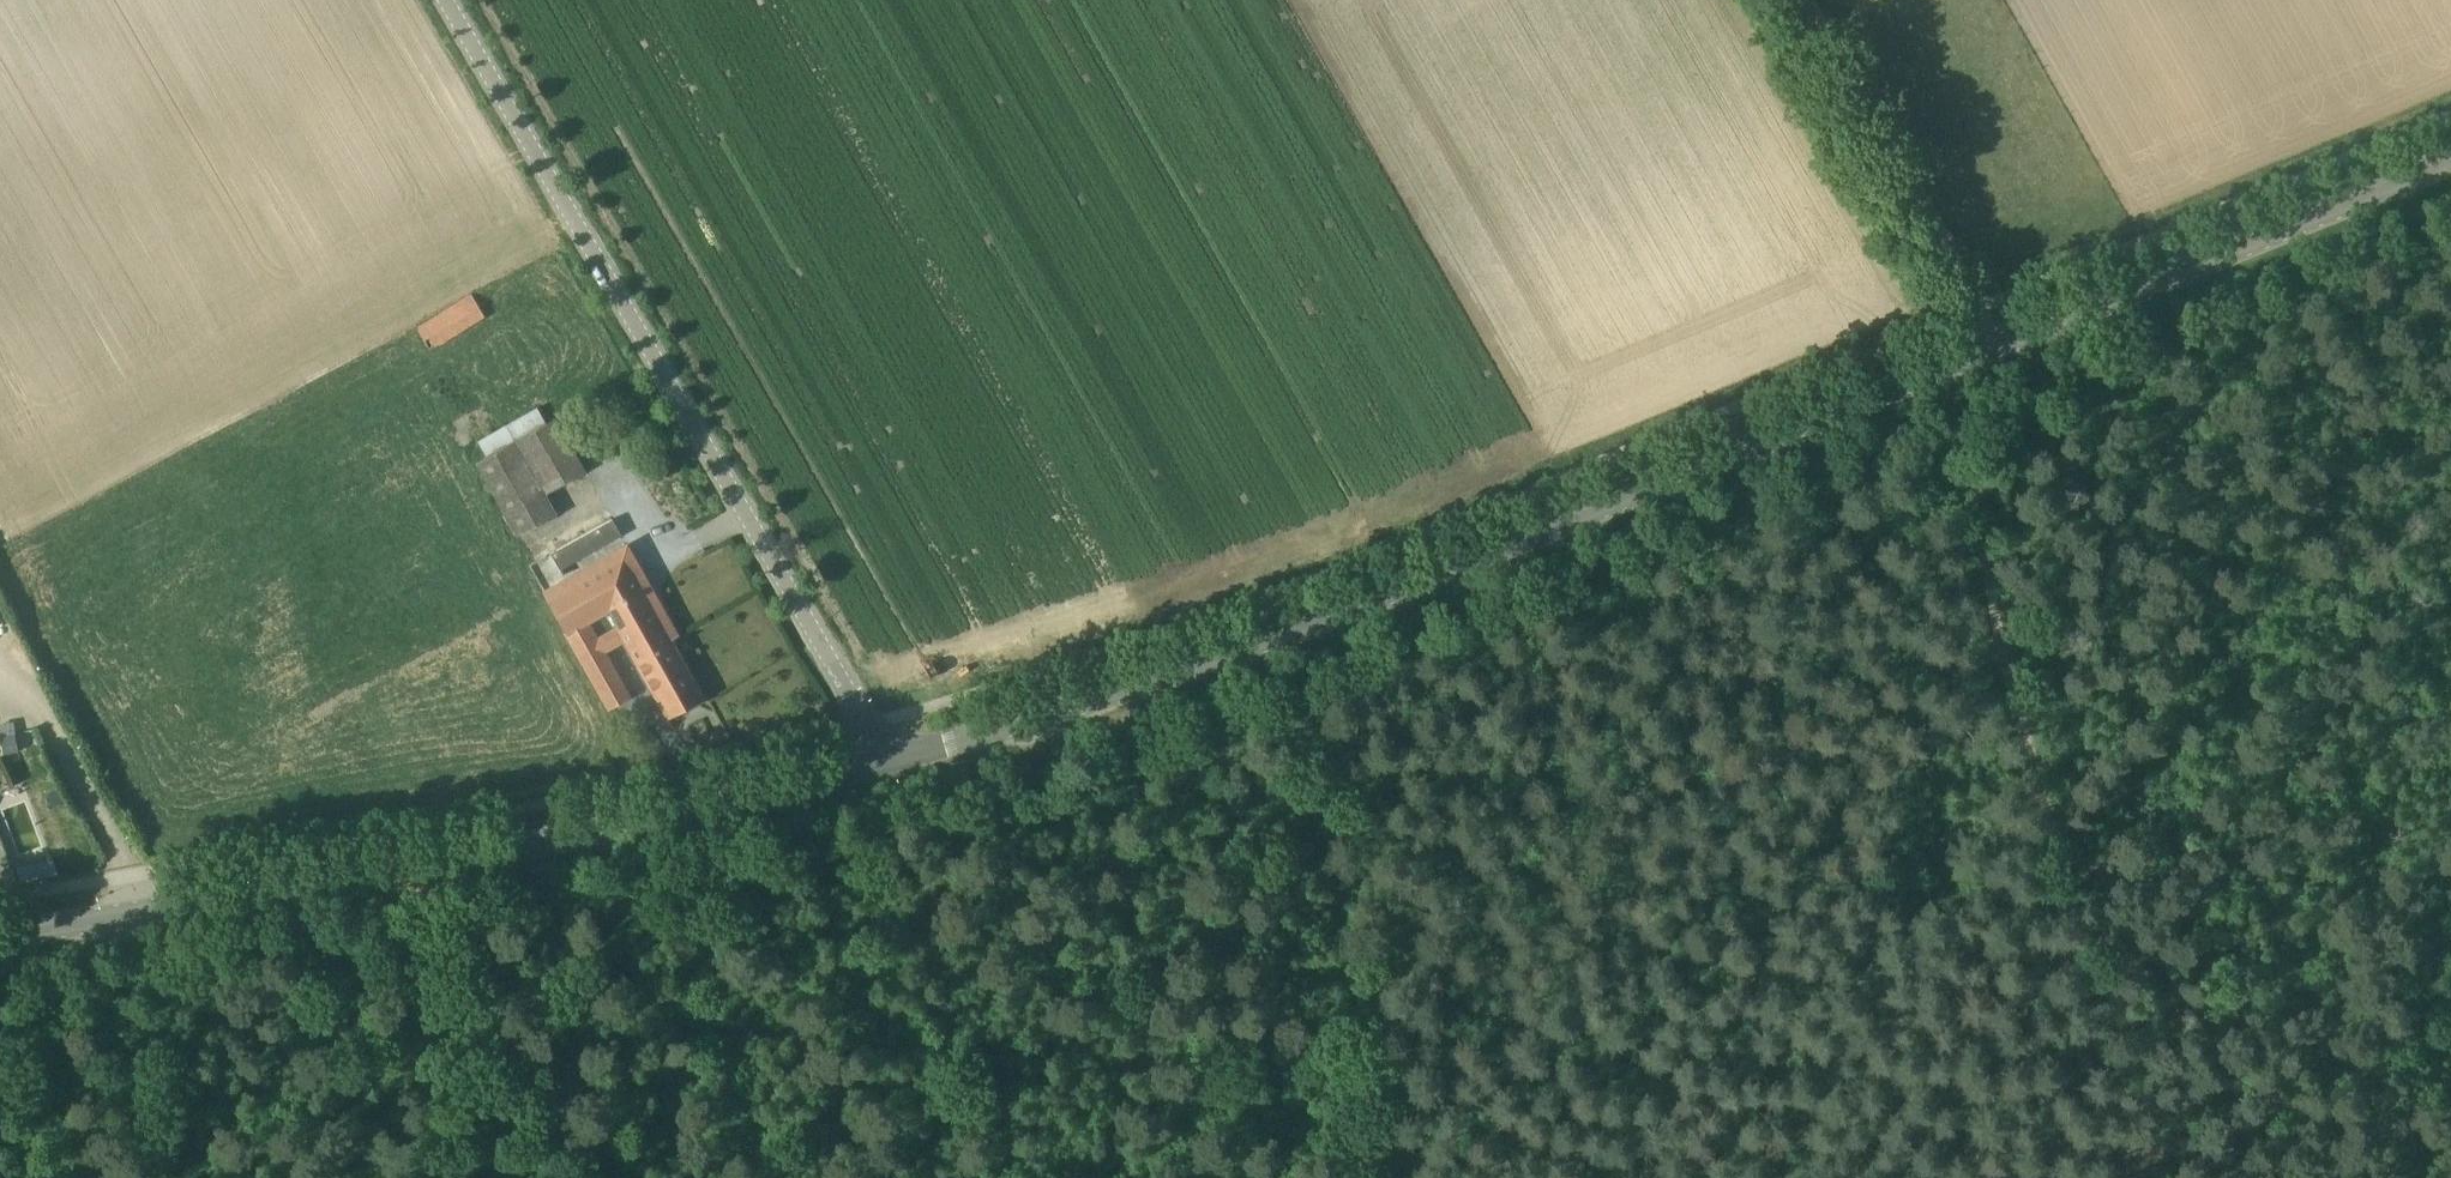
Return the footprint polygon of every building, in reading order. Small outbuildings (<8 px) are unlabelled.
[(430,349),(485,315),(472,295),(418,329),(430,349)] [(556,418),(477,463),(519,536),(557,514),(546,494),(586,472),(556,418)] [(612,520),(552,553),(561,569),(621,535),(612,520)] [(545,593),(567,632),(609,707),(629,696),(604,652),(626,639),(669,715),(702,697),(669,638),(677,634),(628,546),(545,593)] [(19,751),(16,732),(0,734),(3,754),(19,751)] [(16,828),(27,860),(52,851),(41,819),(16,828)]
